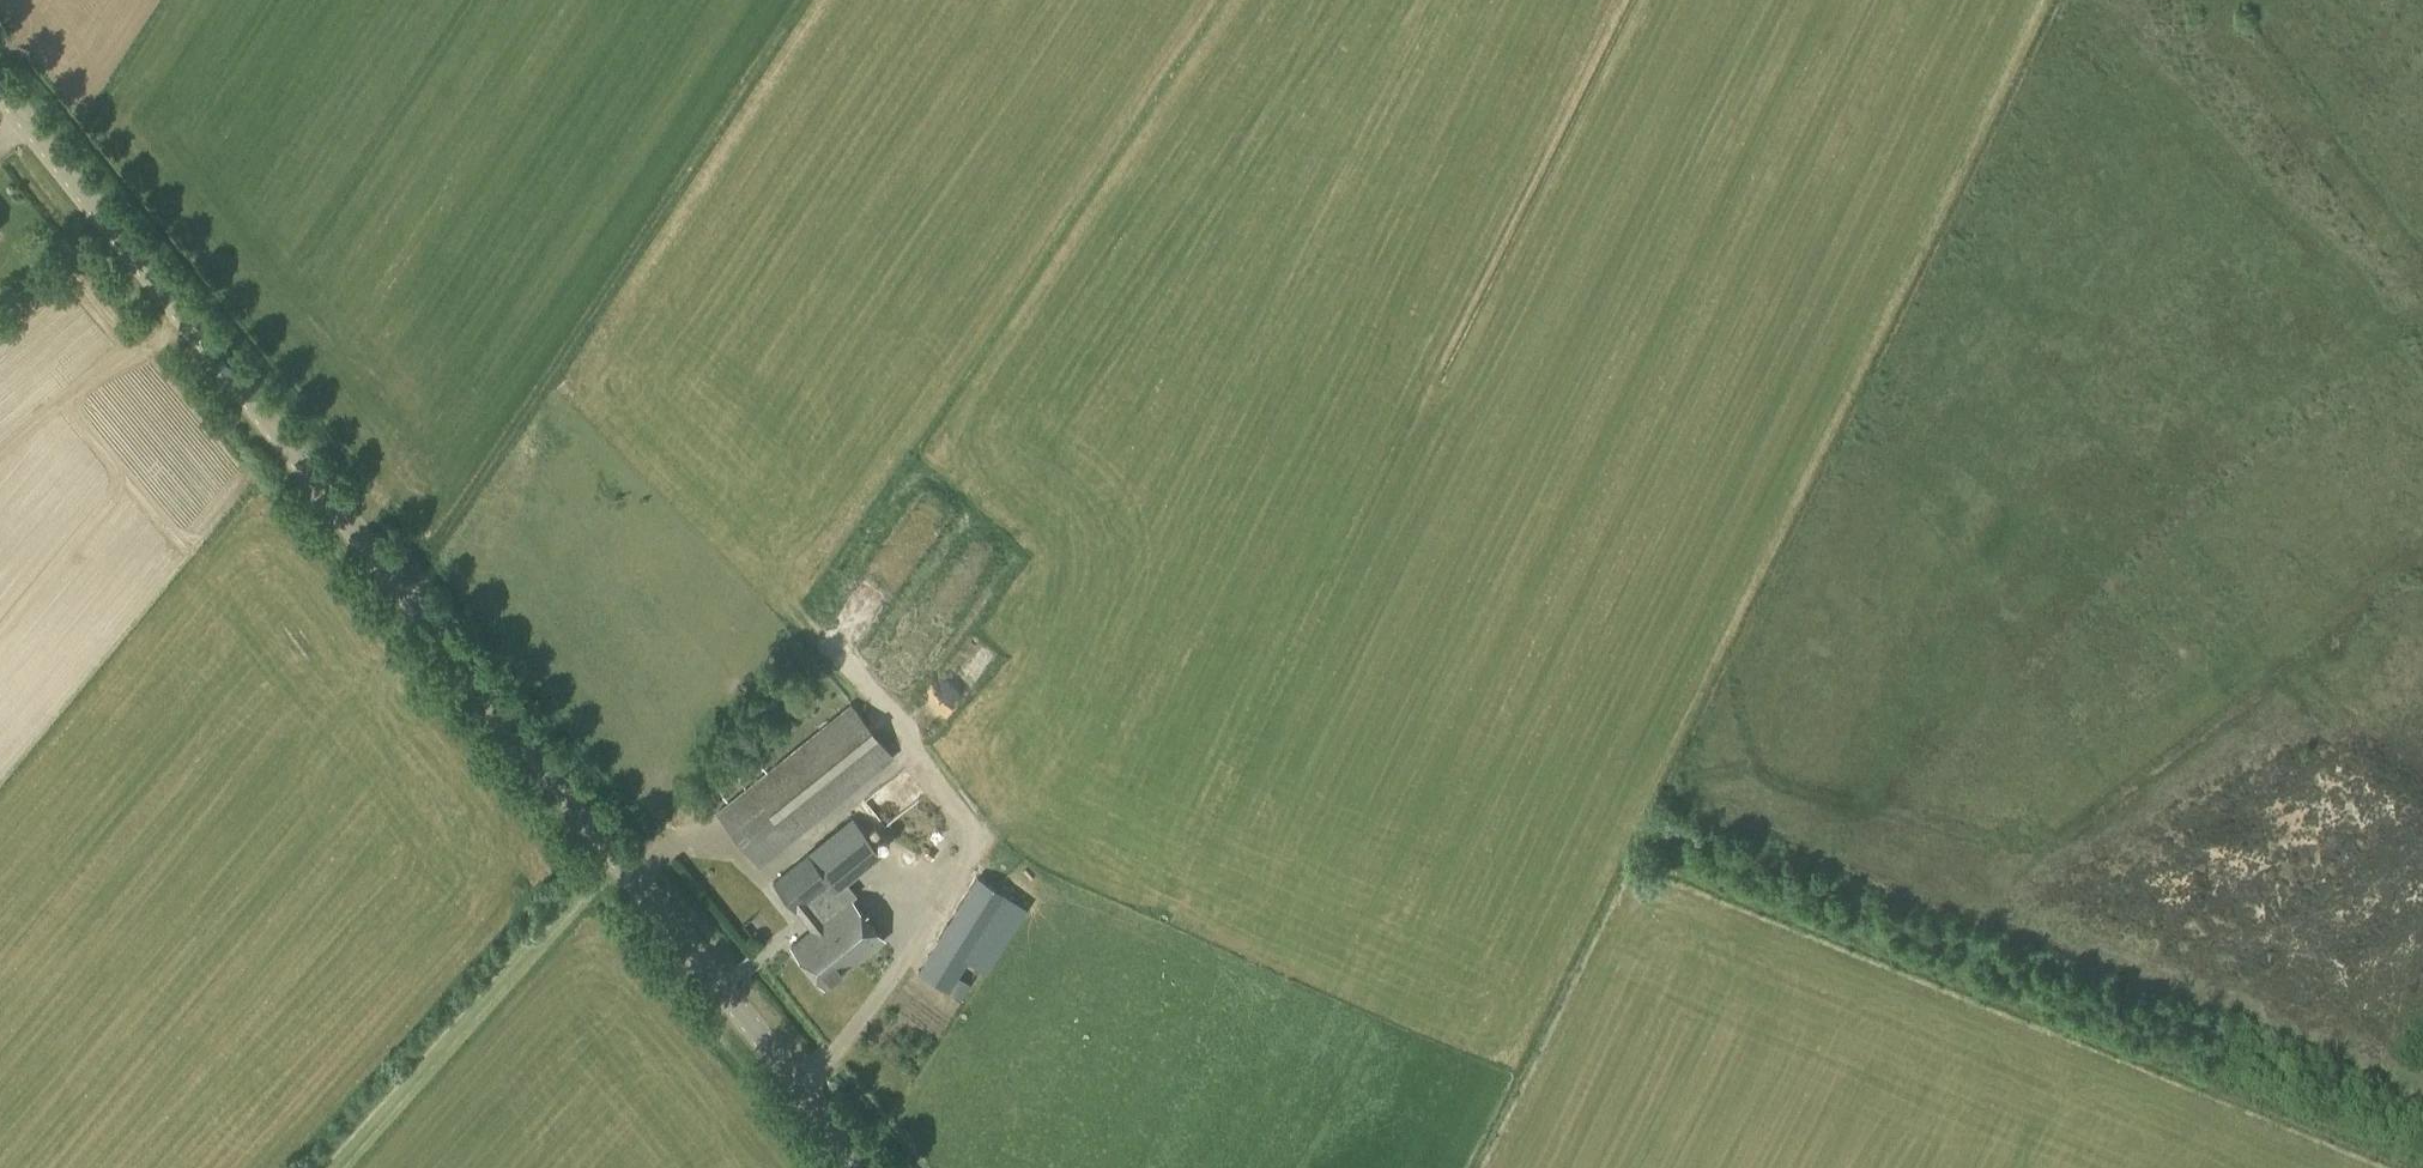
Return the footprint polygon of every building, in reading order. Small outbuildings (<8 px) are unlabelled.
[(876,601),(900,582),(882,558),(857,577),(876,601)] [(941,701),(958,714),(976,690),(960,677),(941,701)] [(759,867),(895,757),(850,703),(715,812),(759,867)] [(768,761),(801,735),(789,720),(756,747),(768,761)] [(917,798),(904,784),(913,775),(905,766),(876,792),(898,816),(917,798)] [(653,817),(667,811),(660,793),(646,798),(653,817)] [(825,861),(879,813),(865,798),(811,846),(825,861)] [(772,883),(810,930),(791,945),(825,987),(883,940),(850,899),(857,895),(842,875),(831,884),(806,852),(772,883)] [(986,972),(1027,908),(976,876),(917,970),(962,998),(970,984),(959,976),(969,960),(986,972)]
